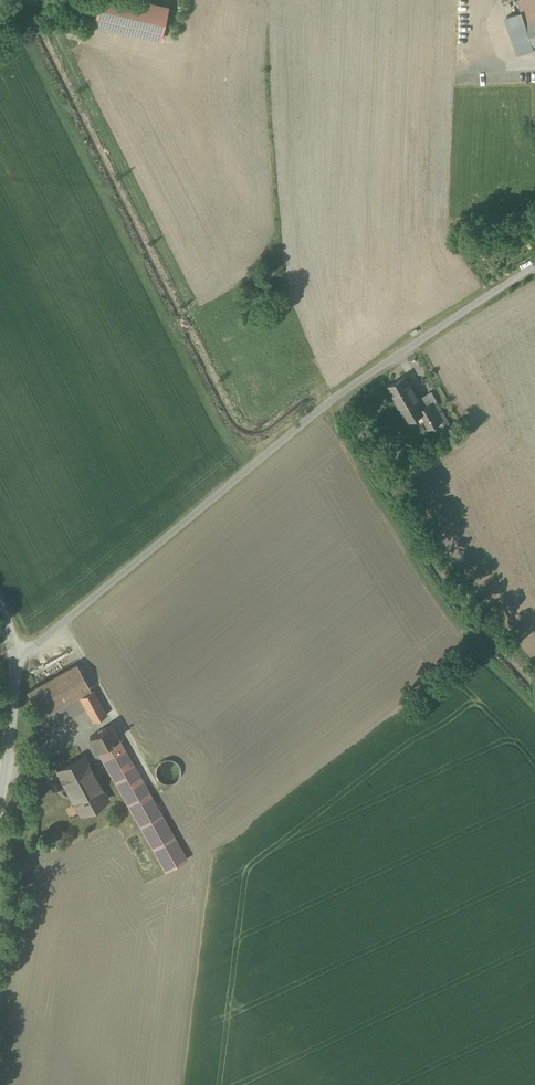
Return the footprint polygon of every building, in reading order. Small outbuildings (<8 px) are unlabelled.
[(107,30),(170,41),(177,5),(150,0),(113,0),(107,30)] [(512,13),(523,50),(534,47),(534,0),(529,0),(531,7),(512,13)] [(424,408),(406,376),(388,386),(396,401),(395,401),(407,422),(417,417),(416,414),(419,412),(419,411),(424,408)] [(424,408),(419,411),(419,412),(429,429),(447,420),(436,401),(424,408)] [(82,666),(30,694),(45,720),(81,700),(95,725),(110,718),(82,666)] [(192,859),(117,726),(92,740),(167,873),(192,859)] [(112,801),(88,755),(59,771),(83,816),(112,801)]
